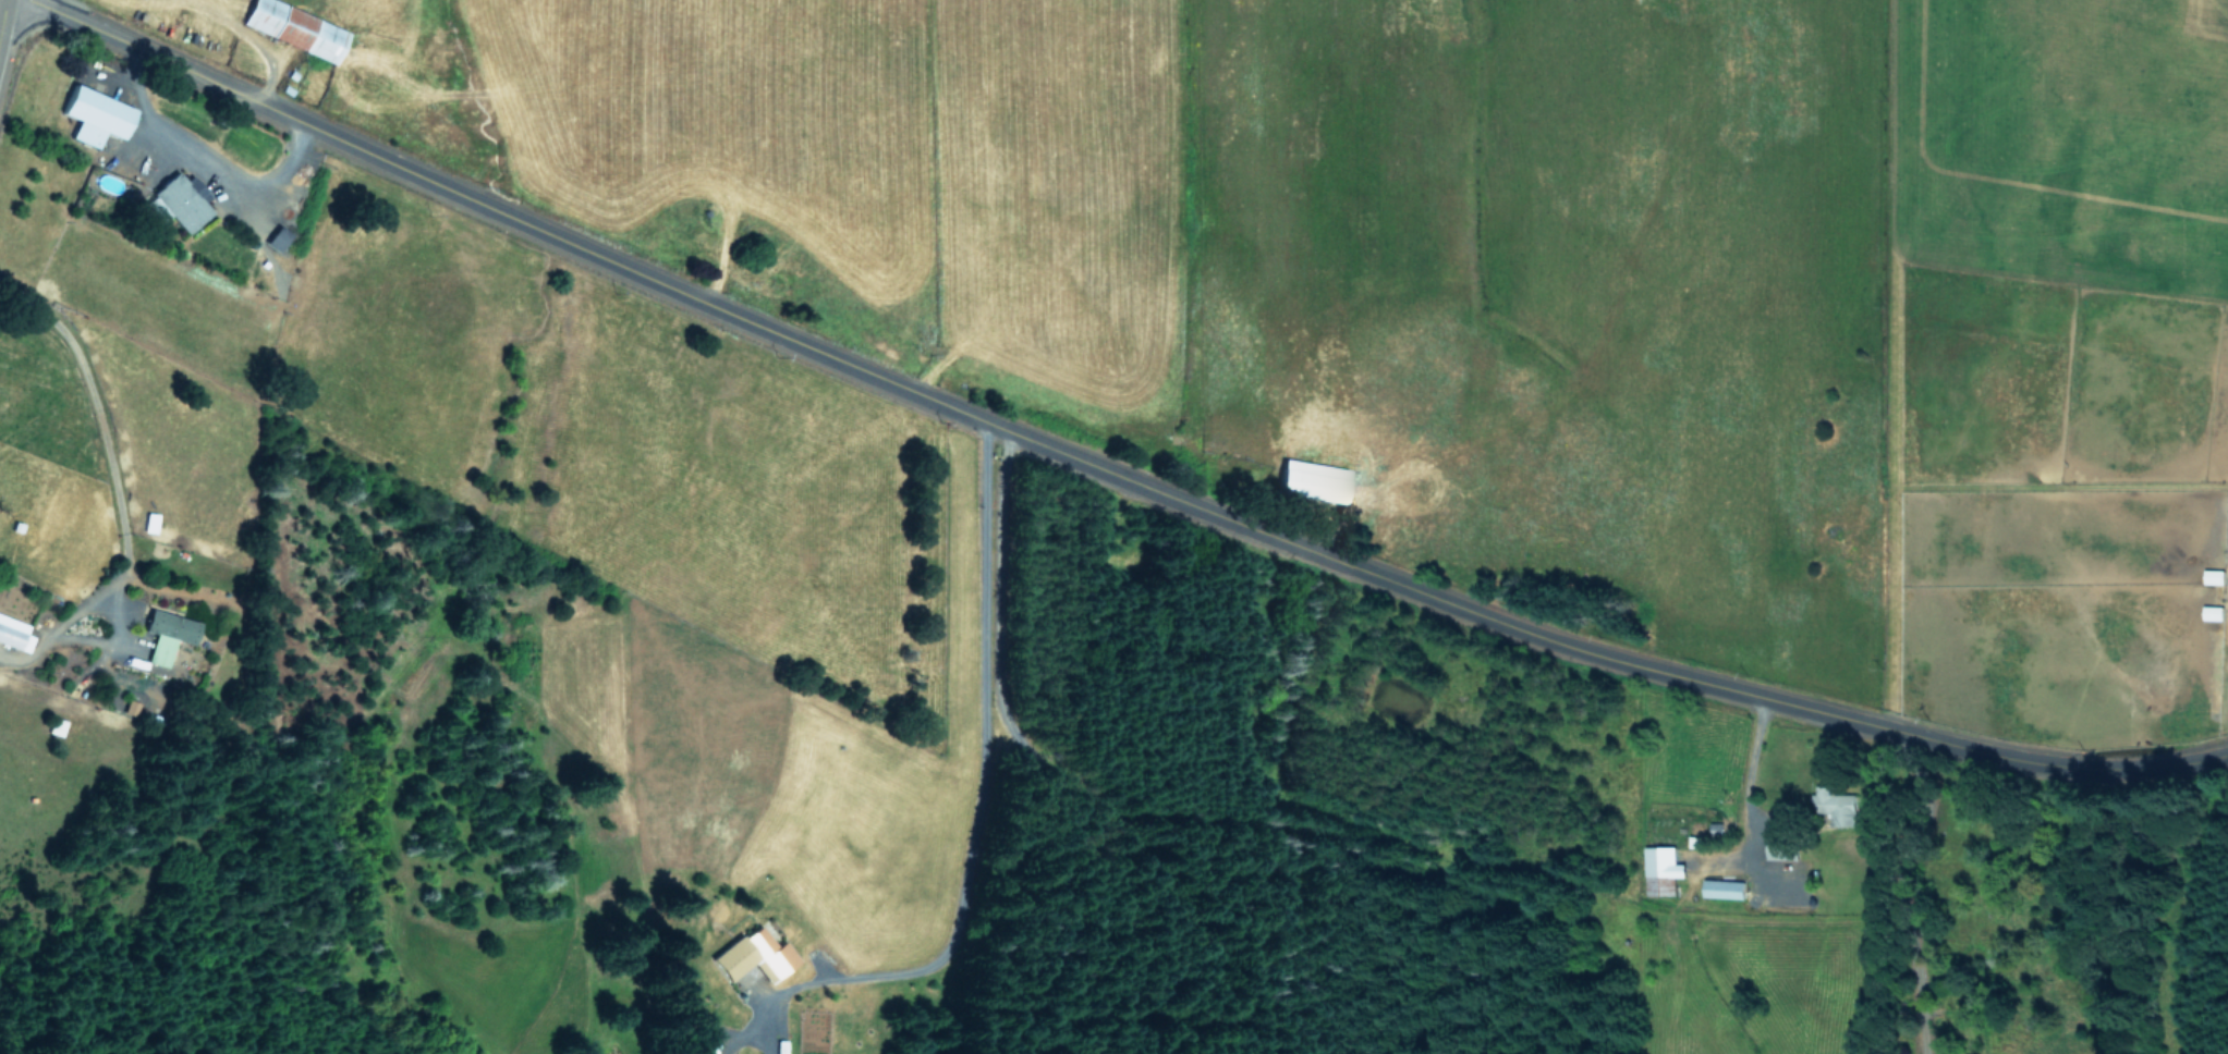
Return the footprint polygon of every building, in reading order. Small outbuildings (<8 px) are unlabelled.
[(340,63),(353,30),(280,0),(257,0),(247,24),(340,63)] [(101,147),(107,131),(130,139),(141,107),(73,83),(62,112),(82,119),(75,138),(101,147)] [(156,192),(190,233),(216,211),(206,200),(213,194),(196,174),(189,179),(182,170),(156,192)] [(263,241),(276,251),(289,233),(276,224),(263,241)] [(1342,501),(1347,468),(1280,457),(1275,490),(1342,501)] [(154,532),(155,512),(144,511),(143,531),(154,532)] [(2222,582),(2222,568),(2203,568),(2203,582),(2222,582)] [(166,666),(172,638),(190,643),(196,619),(147,608),(142,629),(152,631),(145,661),(166,666)] [(27,651),(32,636),(25,633),(28,623),(0,614),(0,642),(27,651)] [(121,712),(134,716),(138,702),(126,698),(121,712)] [(1854,793),(1831,793),(1831,784),(1813,785),(1813,812),(1827,811),(1827,825),(1855,825),(1854,793)] [(1646,894),(1675,894),(1674,876),(1684,876),(1684,862),(1675,862),(1675,845),(1645,845),(1646,894)] [(1743,880),(1702,878),(1701,896),(1742,897),(1743,880)] [(707,958),(725,982),(752,962),(766,982),(797,960),(782,939),(773,945),(756,922),(707,958)]
